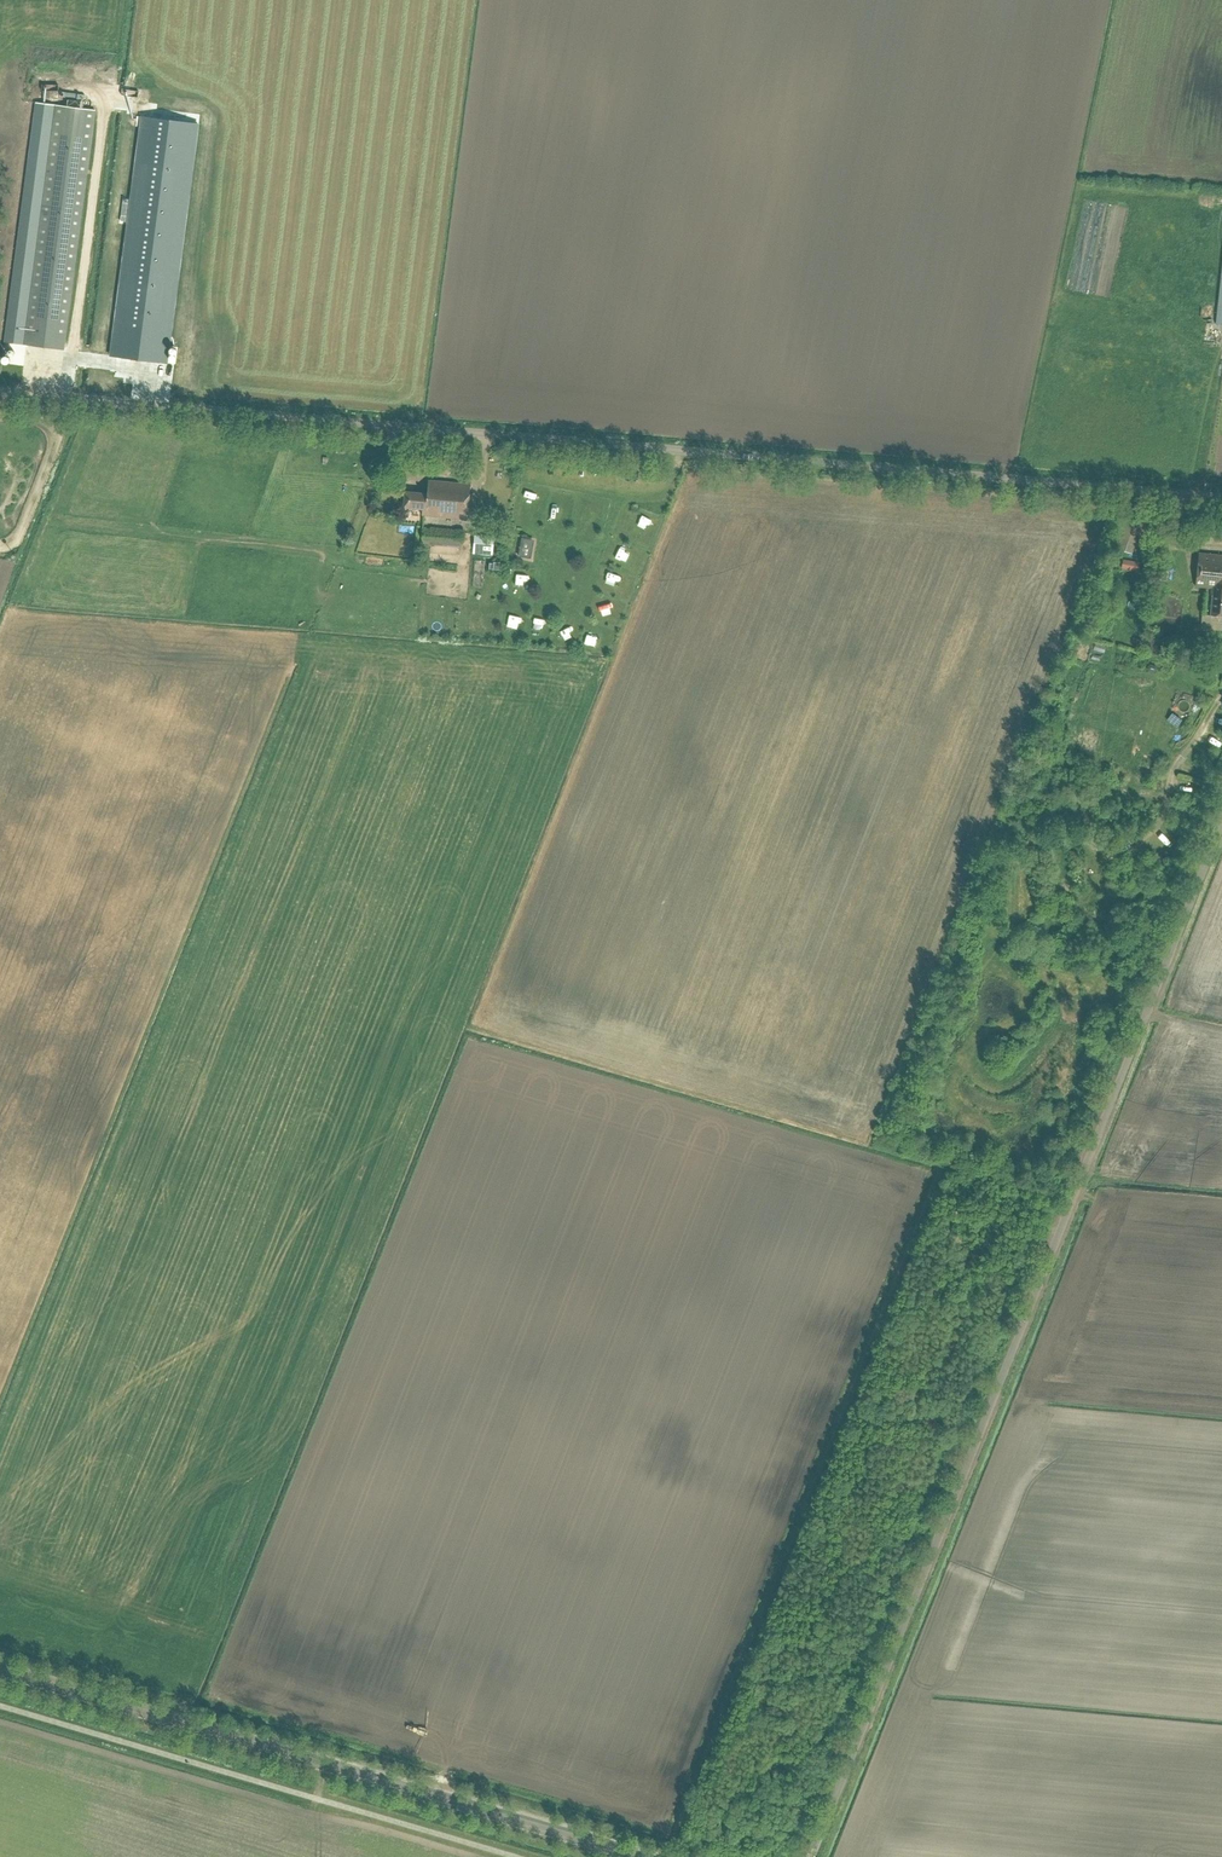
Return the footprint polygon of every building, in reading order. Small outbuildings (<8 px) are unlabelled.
[(5,341),(25,344),(56,105),(36,102),(5,341)] [(25,344),(65,349),(96,110),(56,105),(25,344)] [(133,116),(102,355),(157,362),(188,123),(133,116)] [(11,361),(20,361),(21,350),(12,349),(11,361)] [(449,483),(444,482),(433,481),(429,481),(428,494),(406,492),(405,508),(423,509),(422,516),(440,517),(468,519),(470,484),(449,483)] [(461,547),(463,531),(422,527),(421,543),(461,547)] [(492,555),(494,536),(474,534),(473,554),(492,555)] [(519,556),(531,558),(534,540),(522,538),(519,556)] [(1199,552),(1196,586),(1214,588),(1212,614),(1221,615),(1221,555),(1199,552)] [(500,570),(500,562),(489,561),(489,570),(500,570)] [(521,588),(524,575),(512,573),(509,585),(521,588)] [(1105,605),(1107,596),(1099,593),(1103,581),(1097,579),(1090,601),(1105,605)] [(1095,643),(1094,648),(1104,651),(1105,646),(1095,643)] [(1165,654),(1164,657),(1172,659),(1174,656),(1176,649),(1167,647),(1165,654)] [(1148,665),(1147,668),(1148,671),(1153,672),(1156,671),(1157,668),(1155,665),(1151,664),(1148,665)] [(1140,762),(1143,769),(1151,766),(1147,758),(1140,762)]
